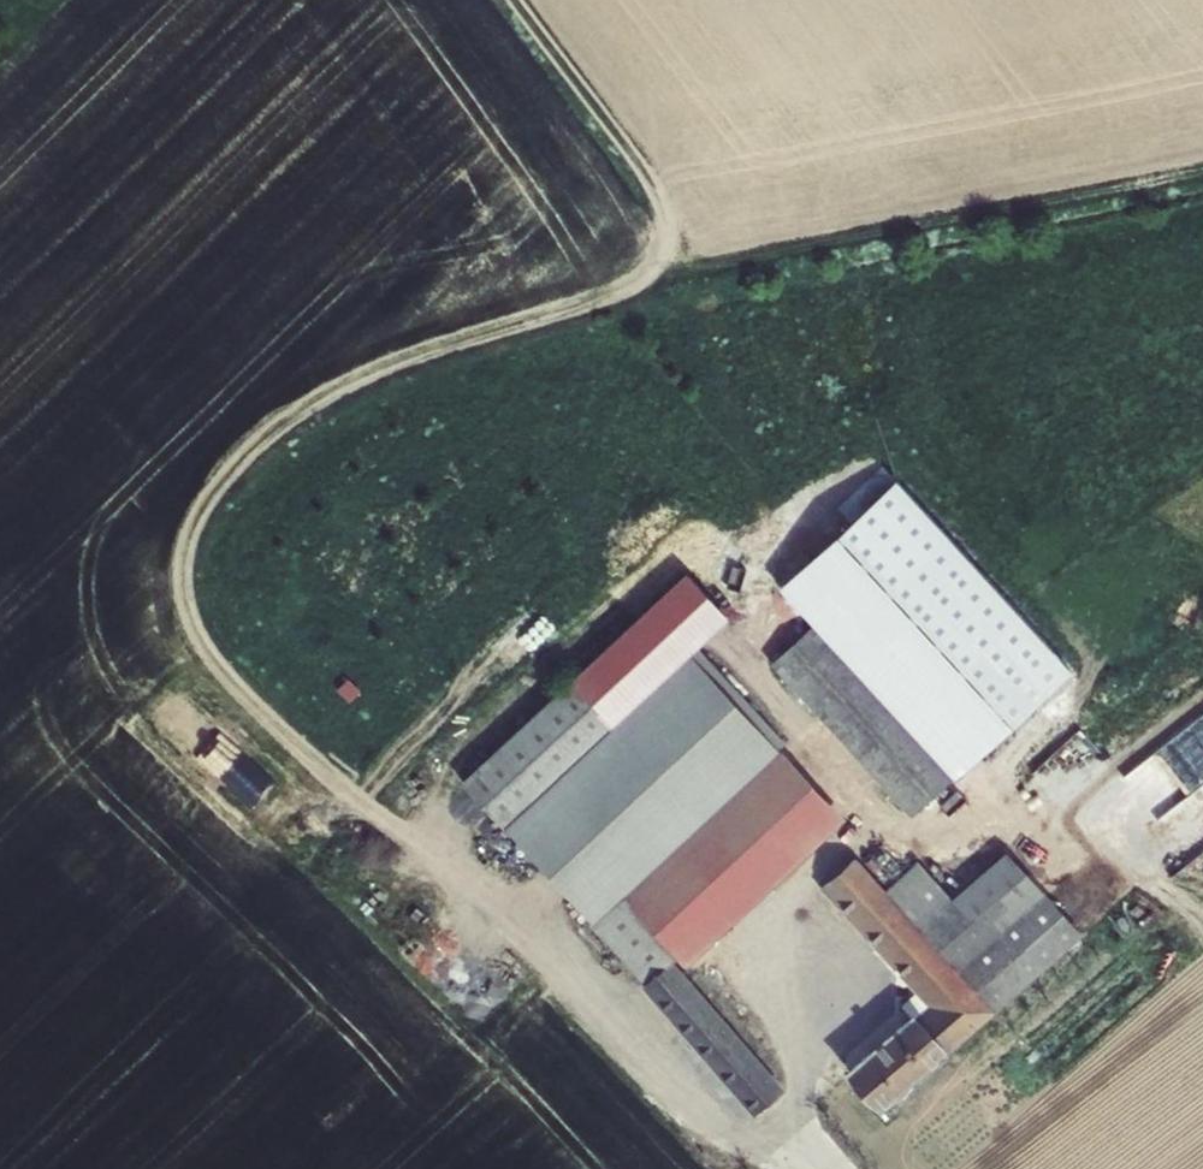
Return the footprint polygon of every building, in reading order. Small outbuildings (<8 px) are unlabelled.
[(847,588),(826,606),(963,763),(983,745),(847,588)] [(784,684),(902,817),(942,782),(805,624),(763,659),(784,684)] [(573,864),(784,684),(763,659),(745,638),(534,819),(573,864)] [(689,956),(838,825),(777,757),(624,887),(679,946),(689,956)] [(913,937),(987,1020),(1072,944),(1000,864),(948,909),(913,937)] [(852,865),(821,891),(916,998),(919,995),(922,993),(942,1014),(948,1009),(959,1022),(964,1018),(975,1031),(987,1020),(913,937),(948,909),(914,871),(882,900),(852,865)] [(624,887),(586,919),(642,979),(655,968),(653,967),(665,958),(679,946),(624,887)] [(756,1112),(782,1090),(665,958),(653,967),(655,968),(642,979),(640,980),(756,1112)] [(910,1019),(847,1074),(880,1112),(975,1031),(964,1018),(959,1022),(948,1009),(942,1014),(922,993),(919,995),(932,1011),(915,1025),(910,1019)] [(910,1019),(915,1025),(932,1011),(919,995),(916,998),(902,1009),(910,1019)]
